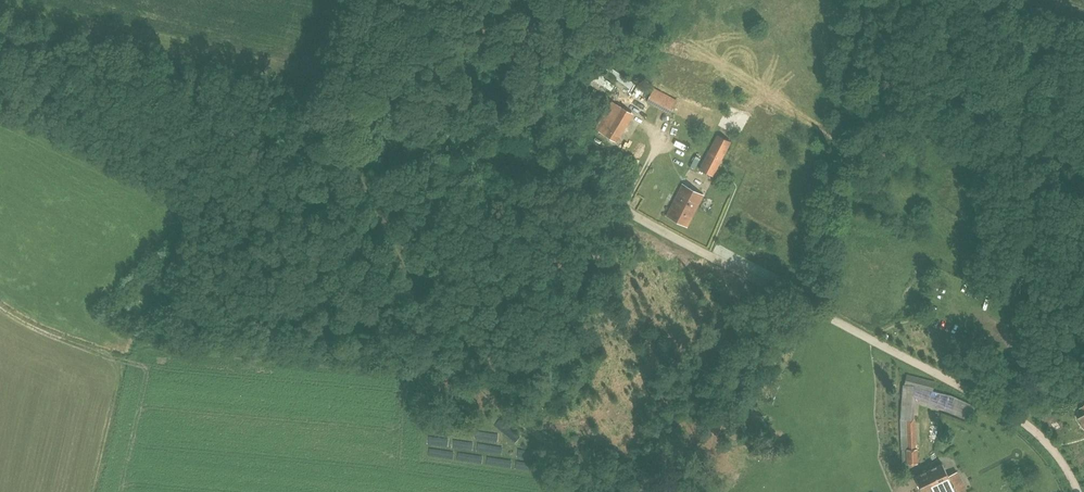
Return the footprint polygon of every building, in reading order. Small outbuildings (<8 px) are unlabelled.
[(661,99),(657,111),(681,119),(685,107),(661,99)] [(633,114),(615,103),(601,128),(619,138),(633,114)] [(903,146),(911,138),(905,131),(897,139),(903,146)] [(700,169),(713,176),(731,142),(717,135),(700,169)] [(703,195),(683,185),(667,215),(687,226),(703,195)] [(949,394),(932,391),(935,381),(907,375),(905,385),(903,384),(901,419),(902,449),(902,463),(907,463),(907,464),(918,464),(917,449),(916,449),(915,420),(916,399),(970,419),(975,406),(949,394)] [(967,491),(957,471),(948,475),(942,464),(914,477),(922,491),(966,491),(967,491)]
